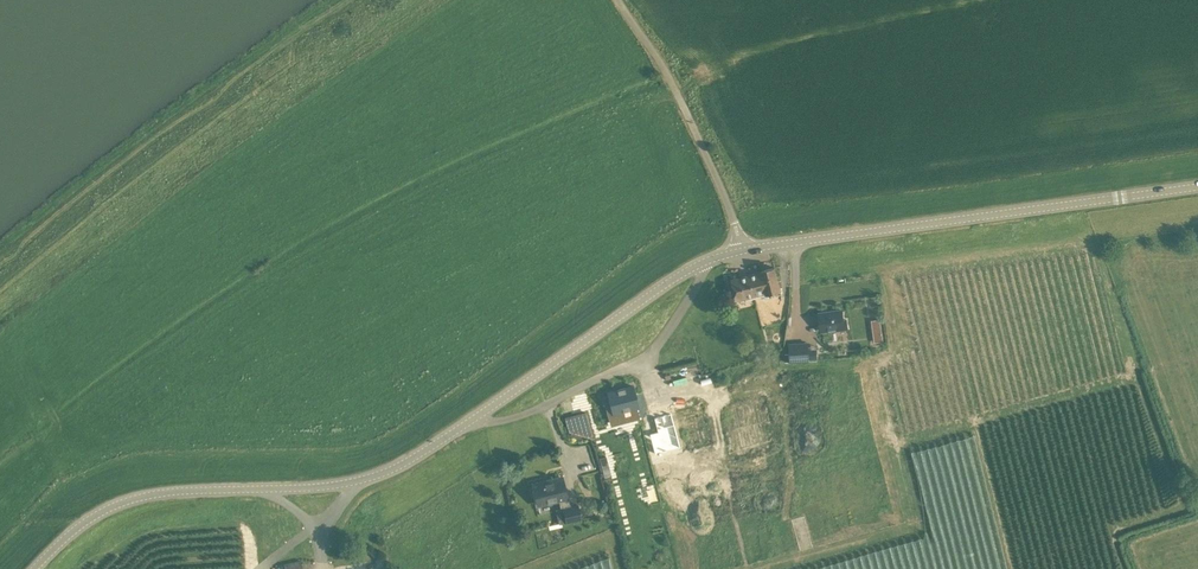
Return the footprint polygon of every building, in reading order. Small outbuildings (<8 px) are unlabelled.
[(782,300),(781,291),(775,268),(732,278),(737,299),(739,299),(746,329),(760,325),(753,295),(764,292),(764,296),(768,295),(770,303),(782,300)] [(844,319),(842,309),(819,313),(822,330),(835,328),(835,329),(848,327),(847,319),(844,319)] [(872,320),(873,327),(880,326),(880,319),(872,320)] [(808,342),(789,344),(790,361),(809,360),(808,342)] [(608,394),(602,396),(604,404),(607,403),(612,421),(628,417),(629,420),(639,418),(636,407),(637,407),(638,407),(633,385),(608,392),(608,394)] [(586,412),(565,417),(569,431),(594,438),(586,412)] [(671,413),(645,419),(654,454),(680,447),(677,436),(675,428),(671,413)] [(599,458),(602,468),(609,466),(606,456),(599,458)] [(723,490),(715,457),(657,471),(665,504),(723,490)] [(562,476),(533,483),(538,505),(562,499),(564,507),(563,507),(566,521),(580,518),(578,504),(570,506),(568,497),(567,497),(562,476)] [(285,568),(303,568),(301,559),(284,563),(285,568)]
